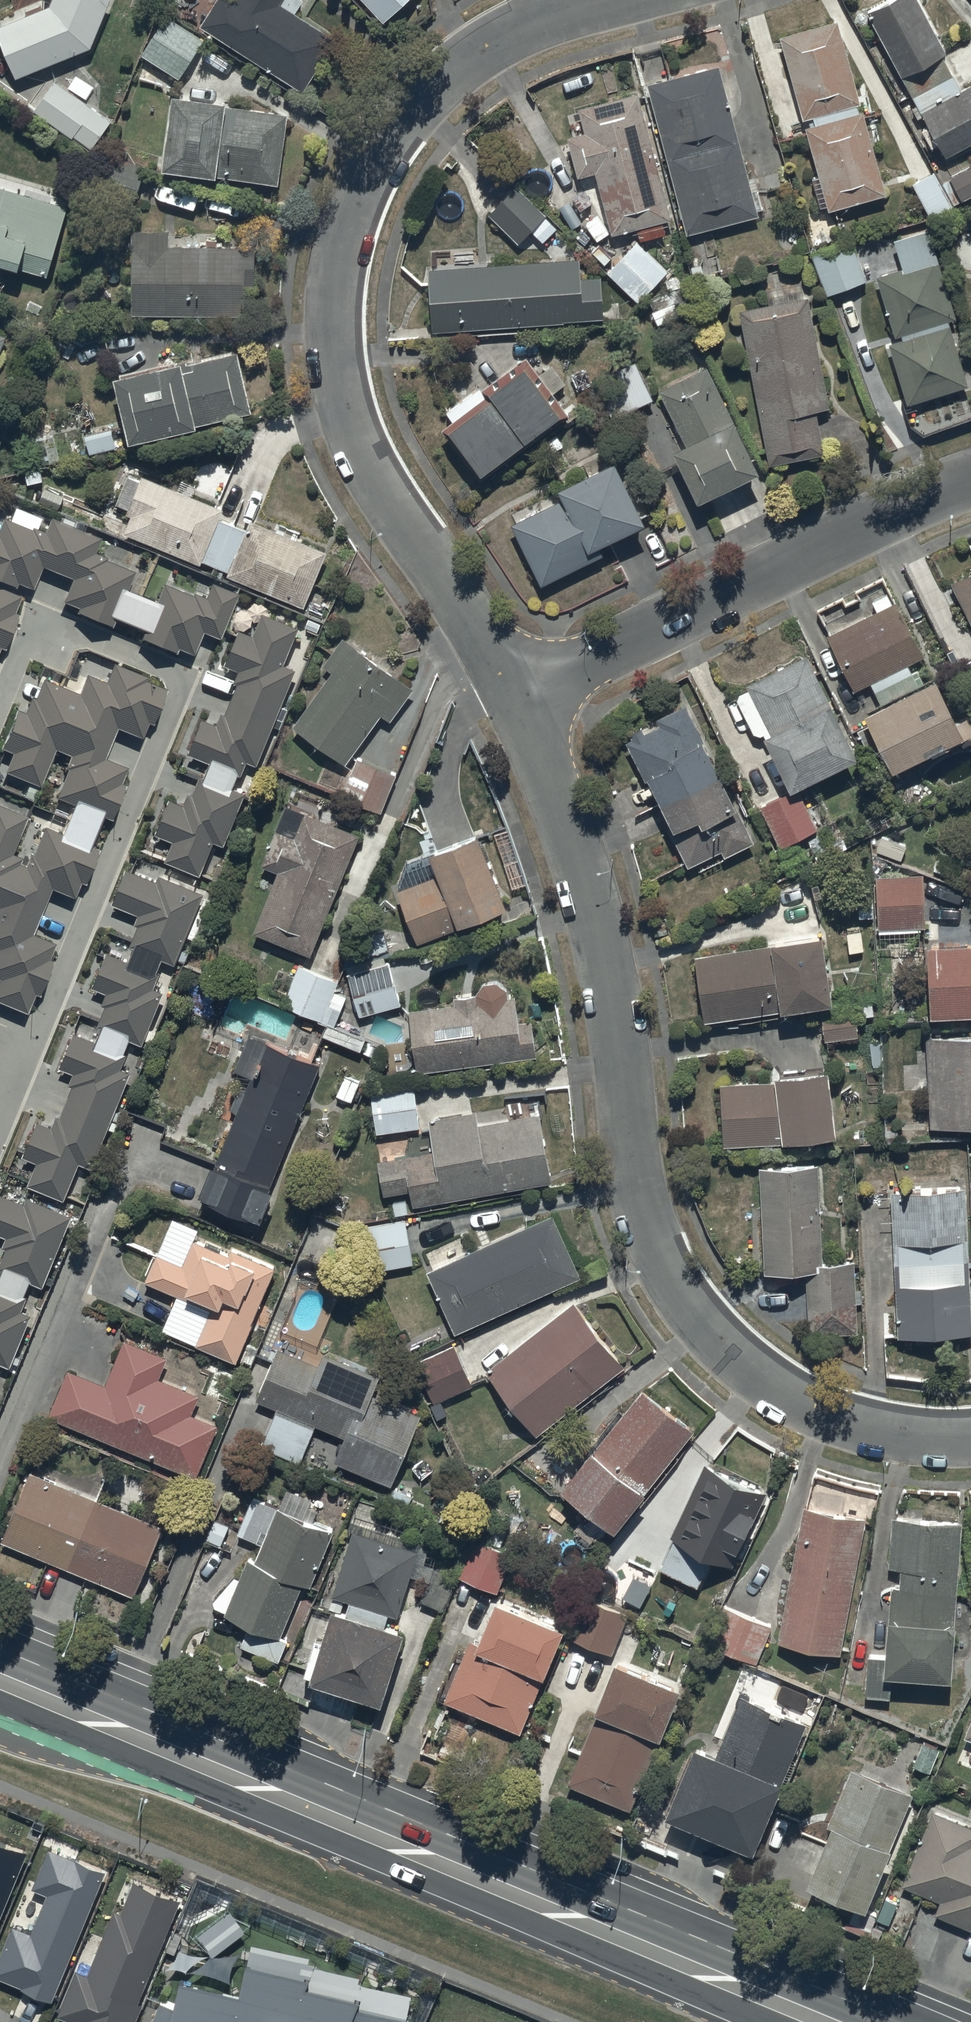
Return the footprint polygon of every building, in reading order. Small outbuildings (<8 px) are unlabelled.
[(16,76),(91,45),(110,0),(51,0),(50,4),(0,24),(0,35),(16,76)] [(200,25),(303,89),(336,36),(295,11),(302,0),(215,0),(200,25)] [(383,20),(405,0),(364,0),(383,20)] [(867,9),(900,77),(946,54),(919,0),(885,0),(867,9)] [(142,53),(179,77),(204,38),(167,14),(142,53)] [(837,18),(780,34),(830,208),(887,192),(837,18)] [(718,64),(648,84),(686,234),(758,213),(718,64)] [(111,120),(55,79),(34,108),(90,149),(111,120)] [(920,109),(945,157),(970,144),(970,83),(920,109)] [(586,132),(567,137),(577,175),(595,171),(611,232),(670,216),(636,92),(579,107),(586,132)] [(163,167),(278,182),(288,111),(172,96),(163,167)] [(962,200),(970,195),(970,166),(970,165),(950,177),(962,200)] [(934,171),(912,183),(931,217),(952,205),(934,171)] [(48,274),(68,205),(0,185),(0,261),(48,274)] [(488,214),(518,243),(546,214),(517,185),(488,214)] [(133,228),(132,313),(255,314),(255,246),(169,245),(170,229),(133,228)] [(903,268),(877,275),(895,336),(902,335),(903,339),(889,343),(908,404),(969,385),(949,320),(957,318),(929,228),(894,239),(903,268)] [(812,255),(828,294),(867,279),(851,240),(812,255)] [(608,272),(638,301),(668,270),(637,241),(608,272)] [(580,256),(427,268),(432,330),(603,316),(600,274),(581,276),(580,256)] [(808,296),(740,309),(770,465),(826,454),(817,410),(830,407),(808,296)] [(116,379),(130,440),(253,411),(238,350),(116,379)] [(526,356),(482,389),(486,395),(442,428),(480,479),(569,414),(526,356)] [(622,412),(653,398),(636,361),(606,374),(622,412)] [(707,364),(659,388),(684,440),(670,447),(697,501),(760,468),(707,364)] [(112,429),(86,435),(91,453),(117,446),(112,429)] [(563,498),(511,523),(542,585),(605,554),(600,545),(646,523),(616,460),(558,488),(563,498)] [(125,532),(201,563),(224,508),(143,475),(127,513),(132,515),(125,532)] [(111,626),(134,571),(105,559),(106,557),(93,552),(99,537),(49,516),(43,531),(31,526),(30,529),(2,517),(0,523),(0,580),(15,586),(16,582),(31,588),(41,565),(71,578),(62,601),(77,607),(76,611),(111,626)] [(228,575),(304,606),(328,551),(251,519),(228,575)] [(951,582),(970,623),(970,573),(951,582)] [(140,638),(175,652),(177,649),(192,655),(202,632),(218,639),(237,593),(210,582),(204,597),(192,592),(191,595),(163,583),(140,638)] [(19,595),(0,587),(0,647),(3,648),(17,613),(13,611),(19,595)] [(897,600),(826,636),(854,692),(871,684),(881,704),(864,712),(894,772),(965,737),(935,677),(924,682),(918,670),(913,673),(908,664),(925,656),(897,600)] [(189,753),(242,775),(247,761),(257,765),(296,669),(284,664),(300,626),(263,612),(254,634),(240,629),(226,664),(239,669),(235,681),(238,683),(226,713),(222,712),(217,724),(203,718),(189,753)] [(293,726),(346,764),(382,715),(391,721),(415,688),(343,637),(323,665),(332,672),(293,726)] [(807,654),(747,684),(771,733),(765,737),(792,791),(859,758),(807,654)] [(55,797),(110,819),(124,785),(120,783),(126,767),(104,758),(116,727),(141,737),(147,722),(151,724),(165,689),(144,680),(146,676),(112,663),(105,682),(86,674),(78,693),(42,678),(34,698),(30,696),(24,712),(16,709),(0,748),(12,753),(4,772),(39,786),(54,749),(69,755),(64,768),(67,769),(55,797)] [(669,828),(689,867),(723,851),(726,857),(755,843),(687,704),(657,719),(660,725),(645,732),(642,725),(630,731),(633,738),(626,741),(646,782),(650,780),(673,826),(669,828)] [(342,796),(382,812),(397,774),(358,758),(342,796)] [(166,860),(201,874),(215,841),(224,845),(246,793),(201,775),(193,794),(189,793),(185,804),(171,799),(156,834),(174,841),(166,860)] [(761,807),(781,847),(818,829),(799,789),(761,807)] [(26,1013),(34,994),(38,996),(52,961),(48,959),(54,944),(32,934),(51,888),(73,898),(79,882),(83,884),(98,848),(43,826),(32,854),(29,853),(24,865),(18,863),(21,857),(11,853),(26,816),(0,805),(0,1003),(26,1013)] [(254,933),(311,956),(361,834),(306,812),(295,837),(276,829),(261,865),(279,872),(254,933)] [(398,890),(419,943),(508,908),(480,835),(431,854),(439,874),(398,890)] [(98,1026),(143,1044),(164,992),(154,988),(160,974),(157,972),(163,959),(176,964),(205,893),(160,875),(157,880),(128,868),(113,904),(139,915),(135,924),(139,926),(131,946),(134,947),(129,961),(107,952),(93,987),(107,993),(103,1004),(107,1006),(98,1026)] [(879,930),(926,928),(924,875),(877,877),(879,930)] [(363,935),(369,956),(389,950),(383,929),(363,935)] [(824,937),(696,956),(706,1023),(834,1004),(824,937)] [(928,948),(932,1016),(970,1015),(970,946),(928,948)] [(348,974),(361,1016),(401,1005),(389,962),(348,974)] [(339,981),(299,965),(283,1004),(322,1021),(339,981)] [(418,1073),(537,1057),(532,1020),(520,1022),(516,990),(510,990),(498,982),(485,984),(476,995),(455,998),(456,1005),(410,1011),(418,1073)] [(856,1008),(821,1011),(823,1039),(858,1036),(856,1008)] [(29,1185),(65,1200),(80,1163),(92,1168),(132,1073),(122,1068),(128,1054),(75,1032),(61,1068),(75,1073),(70,1085),(73,1087),(61,1117),(58,1116),(53,1127),(39,1121),(24,1157),(38,1162),(29,1185)] [(258,1222),(321,1065),(248,1035),(234,1070),(252,1077),(202,1199),(258,1222)] [(927,1039),(931,1129),(970,1127),(970,1036),(927,1039)] [(776,1082),(722,1085),(725,1147),(784,1144),(838,1138),(830,1072),(776,1077),(776,1082)] [(360,1083),(346,1077),(337,1096),(352,1102),(360,1083)] [(378,1134),(421,1128),(415,1086),(372,1092),(378,1134)] [(415,1207),(553,1183),(541,1114),(480,1125),(478,1112),(430,1120),(436,1151),(379,1161),(385,1196),(412,1191),(415,1207)] [(819,1165),(761,1168),(765,1275),(807,1273),(810,1337),(859,1335),(856,1262),(824,1264),(819,1165)] [(891,1193),(899,1339),(970,1336),(970,1283),(966,1189),(891,1193)] [(44,1287),(72,1216),(28,1198),(26,1204),(0,1194),(0,1234),(8,1237),(4,1247),(7,1248),(0,1266),(0,1269),(44,1287)] [(428,1272),(457,1334),(582,1278),(554,1215),(428,1272)] [(374,1271),(414,1264),(406,1220),(367,1227),(374,1271)] [(197,1346),(237,1363),(277,1269),(232,1250),(230,1255),(194,1240),(184,1265),(158,1255),(146,1282),(212,1310),(197,1346)] [(11,1367),(32,1315),(23,1311),(29,1297),(0,1285),(0,1362),(11,1367)] [(487,1373),(538,1437),(626,1368),(575,1303),(487,1373)] [(69,1370),(49,1417),(198,1479),(219,1426),(193,1415),(201,1396),(160,1379),(169,1358),(126,1340),(107,1385),(69,1370)] [(418,1363),(436,1403),(474,1386),(455,1346),(418,1363)] [(336,1463),(393,1487),(423,1416),(374,1395),(382,1377),(325,1354),(320,1365),(279,1348),(257,1401),(346,1439),(336,1463)] [(695,1433),(643,1391),(564,1491),(616,1533),(695,1433)] [(734,1568),(768,1494),(706,1465),(672,1539),(676,1541),(662,1571),(699,1588),(713,1558),(734,1568)] [(2,1543),(69,1570),(98,1500),(32,1473),(2,1543)] [(289,1642),(282,1639),(304,1585),(312,1588),(335,1532),(254,1498),(238,1535),(263,1545),(256,1562),(249,1560),(226,1616),(251,1626),(242,1648),(280,1663),(289,1642)] [(69,1570),(135,1598),(164,1527),(98,1500),(69,1570)] [(779,1645),(842,1656),(867,1520),(804,1508),(779,1645)] [(207,1539),(222,1546),(230,1527),(216,1520),(207,1539)] [(952,1685),(963,1524),(894,1520),(890,1569),(902,1570),(901,1589),(893,1588),(887,1680),(952,1685)] [(334,1597),(399,1618),(419,1553),(354,1532),(334,1597)] [(459,1578),(499,1594),(514,1556),(474,1540),(459,1578)] [(568,1638),(613,1656),(629,1616),(584,1598),(568,1638)] [(446,1703),(523,1735),(566,1632),(498,1604),(481,1645),(472,1641),(446,1703)] [(708,1645),(757,1665),(773,1628),(724,1608),(708,1645)] [(313,1685),(385,1707),(407,1634),(335,1612),(313,1685)] [(618,1666),(568,1786),(633,1813),(683,1693),(618,1666)] [(755,1857),(808,1726),(742,1699),(718,1758),(697,1750),(667,1821),(755,1857)] [(923,1744),(914,1768),(931,1775),(941,1751),(923,1744)] [(867,1914),(915,1796),(852,1771),(829,1829),(834,1831),(810,1890),(867,1914)] [(934,1813),(903,1888),(941,1904),(936,1917),(970,1931),(970,1828),(934,1813)] [(29,1854),(0,1842),(0,1924),(29,1854)] [(54,2002),(107,1873),(51,1850),(34,1890),(49,1896),(33,1935),(15,1928),(0,1963),(0,1980),(54,2002)] [(144,2006),(140,2005),(182,1902),(136,1883),(123,1914),(116,1911),(89,1977),(78,1972),(60,2017),(71,2021),(138,2021),(144,2006)] [(182,1985),(177,2010),(162,2003),(155,2021),(411,2021),(361,2011),(364,2003),(309,1991),(313,1982),(249,1967),(242,1999),(182,1985)]
